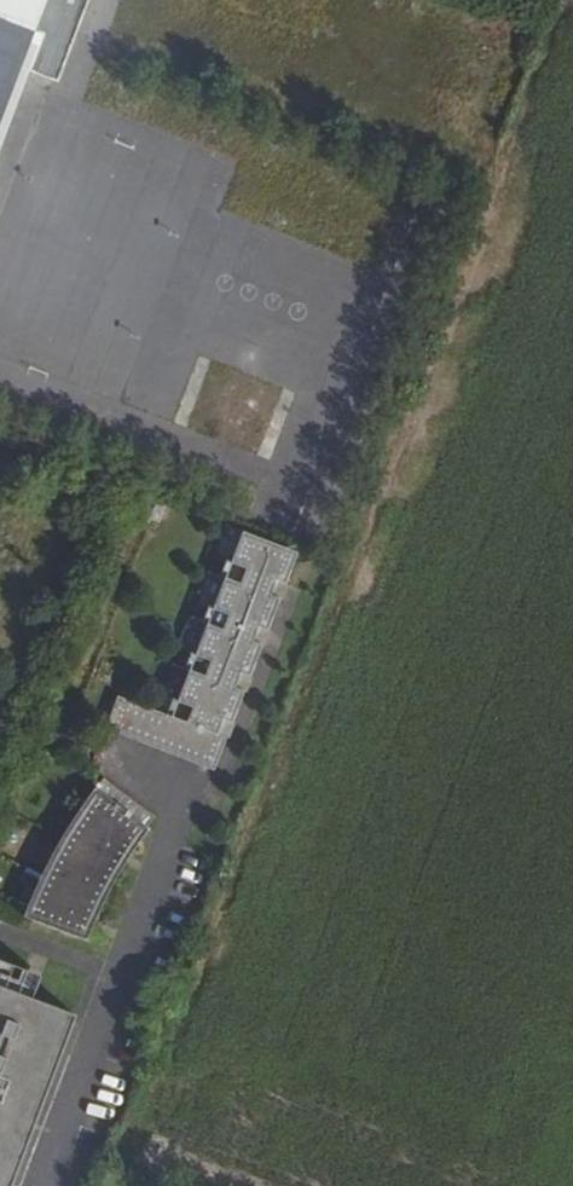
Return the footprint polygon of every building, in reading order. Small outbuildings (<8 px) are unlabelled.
[(23,72),(50,82),(81,0),(0,0),(0,134),(23,72)] [(289,539),(233,518),(165,692),(132,681),(120,715),(207,748),(289,539)] [(148,828),(95,787),(82,805),(64,832),(47,861),(32,891),(23,914),(85,938),(101,904),(115,875),(122,864),(148,828)] [(62,1002),(21,986),(28,964),(0,953),(0,1161),(62,1002)]
